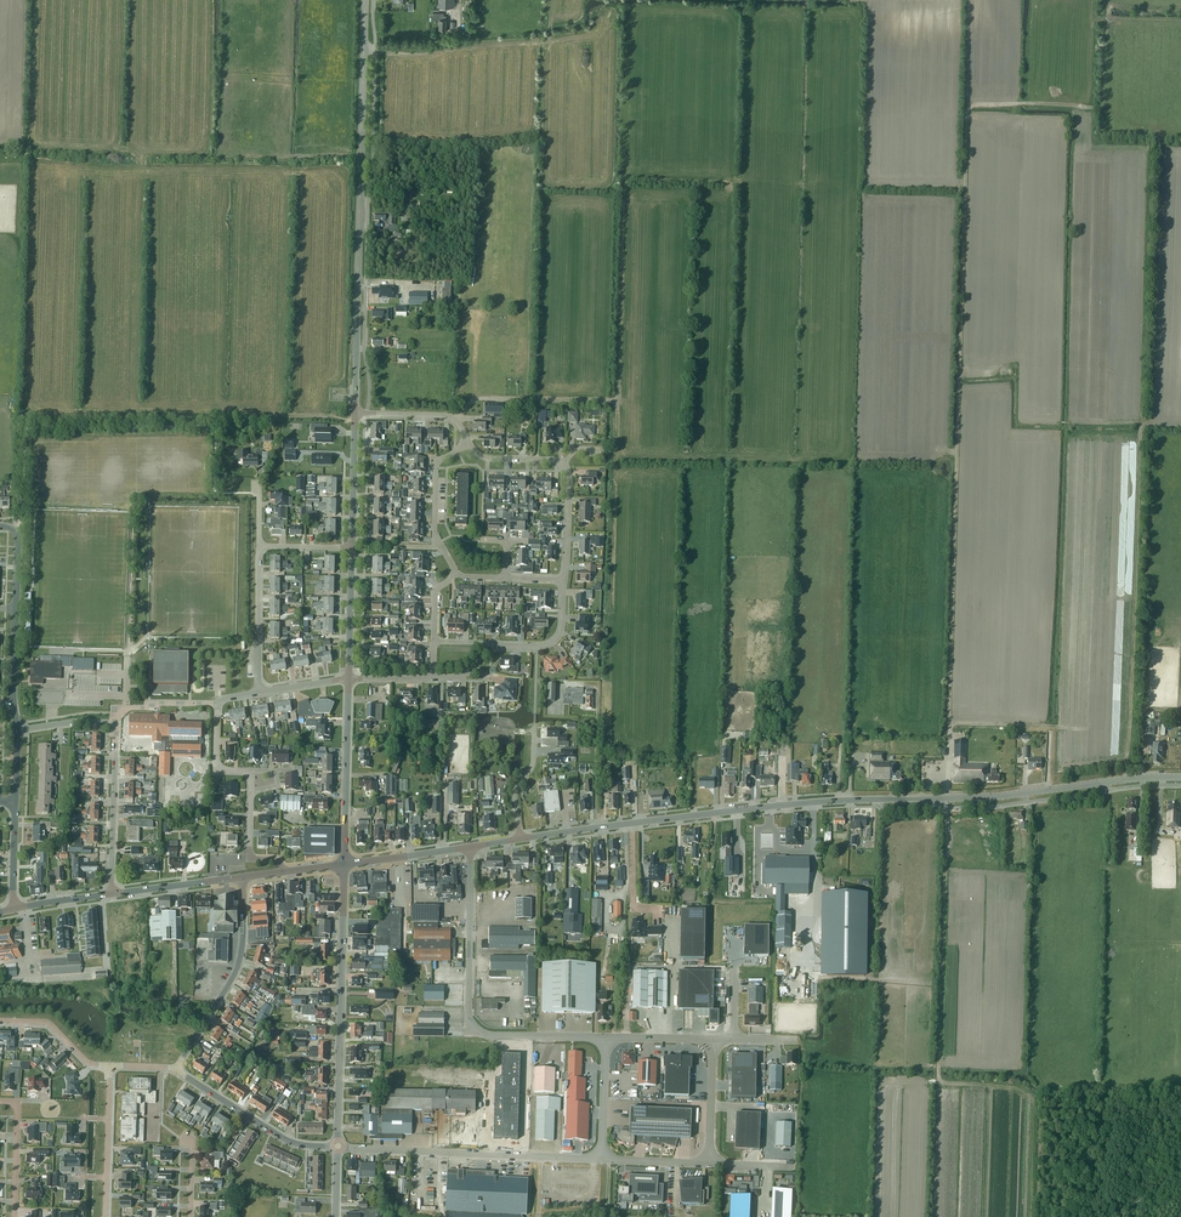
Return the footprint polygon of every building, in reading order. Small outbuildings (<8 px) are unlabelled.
[(439,20),(439,29),(446,29),(446,19),(446,15),(444,15),(444,13),(433,13),(433,19),(439,20)] [(395,226),(396,214),(385,213),(385,214),(375,214),(375,221),(378,221),(378,222),(385,222),(388,222),(388,225),(385,225),(385,226),(388,226),(395,226)] [(373,289),(373,294),(380,295),(379,298),(384,298),(393,298),(394,286),(391,285),(385,285),(380,285),(380,286),(381,286),(381,288),(373,288),(373,289)] [(450,304),(451,289),(442,288),(442,304),(450,304)] [(410,293),(409,305),(428,305),(428,293),(410,293)] [(395,313),(396,313),(396,316),(406,316),(406,313),(407,313),(407,312),(409,312),(409,307),(407,307),(407,306),(396,306),(395,313)] [(383,321),(391,321),(391,310),(386,310),(386,311),(373,310),(372,317),(383,317),(383,321)] [(486,414),(503,414),(503,404),(493,404),(493,403),(486,403),(486,414)] [(568,422),(577,422),(577,414),(569,413),(568,422)] [(483,421),(474,421),(474,430),(486,430),(486,426),(491,426),(491,418),(483,418),(483,421)] [(371,440),(381,440),(381,430),(386,430),(386,422),(376,422),(375,426),(372,426),(371,440)] [(331,430),(325,429),(325,424),(311,424),(311,430),(315,431),(315,435),(316,435),(316,440),(331,440),(331,442),(332,442),(332,435),(331,435),(331,430)] [(576,438),(585,439),(585,435),(594,435),(594,427),(586,427),(586,426),(577,425),(576,438)] [(436,440),(436,429),(428,429),(428,438),(425,438),(424,447),(431,447),(431,440),(436,440)] [(443,429),(436,429),(436,440),(440,440),(440,446),(448,446),(448,439),(443,438),(443,429)] [(546,442),(555,443),(556,438),(563,438),(563,430),(556,430),(556,429),(547,429),(546,442)] [(508,437),(508,447),(516,447),(516,448),(521,448),(521,444),(526,444),(526,434),(521,434),(520,438),(508,437)] [(493,439),(484,438),(484,447),(495,447),(495,440),(501,441),(501,436),(494,436),(493,439)] [(380,453),(373,453),(373,462),(387,463),(387,457),(393,457),(393,449),(380,449),(380,453)] [(239,460),(243,460),(243,466),(258,466),(258,460),(263,460),(263,452),(256,452),(256,455),(248,455),(248,452),(239,452),(239,460)] [(415,461),(414,465),(425,465),(425,458),(416,458),(416,454),(407,454),(407,457),(409,458),(409,461),(415,461)] [(316,455),(316,465),(331,465),(331,456),(316,455)] [(414,465),(414,469),(409,469),(409,472),(413,472),(413,476),(420,476),(420,473),(425,473),(425,465),(414,465)] [(599,472),(586,472),(586,477),(581,477),(581,485),(593,485),(593,481),(599,481),(599,472)] [(468,517),(468,475),(458,475),(457,481),(456,481),(456,484),(457,484),(457,495),(456,495),(456,498),(457,498),(457,508),(455,508),(455,512),(457,512),(457,517),(457,519),(456,519),(456,526),(466,526),(467,517),(468,517)] [(544,491),(544,480),(536,479),(536,488),(529,487),(529,495),(537,495),(537,491),(544,491)] [(544,480),(544,491),(553,491),(553,498),(558,498),(558,488),(551,488),(551,480),(544,480)] [(315,497),(315,487),(307,487),(307,497),(315,497)] [(425,488),(408,487),(408,490),(413,490),(413,494),(411,494),(411,498),(421,498),(421,494),(424,494),(425,488)] [(283,492),(271,491),(271,500),(278,500),(278,503),(277,503),(276,506),(288,507),(288,506),(292,506),(292,499),(288,499),(288,498),(282,498),(283,492)] [(9,499),(10,499),(10,494),(7,494),(7,499),(2,499),(1,499),(1,509),(9,509),(9,499)] [(584,504),(580,504),(580,522),(590,523),(591,506),(596,506),(596,499),(584,499),(584,504)] [(544,515),(552,515),(552,514),(557,514),(557,508),(552,507),(552,506),(544,506),(544,515)] [(510,530),(518,530),(518,519),(513,519),(513,513),(507,513),(507,522),(510,522),(510,530)] [(518,530),(525,530),(525,526),(529,526),(529,514),(522,514),(522,519),(518,519),(518,530)] [(270,519),(270,530),(272,530),(272,535),(281,535),(281,530),(284,530),(284,522),(281,521),(279,519),(270,519)] [(488,520),(488,529),(503,530),(503,521),(488,520)] [(547,535),(556,536),(556,526),(551,526),(551,522),(540,522),(540,526),(540,530),(544,530),(544,535),(547,535)] [(295,535),(296,535),(302,535),(302,526),(298,525),(295,525),(295,527),(290,527),(290,536),(295,536),(295,535)] [(409,542),(418,542),(420,542),(420,538),(423,538),(423,530),(408,530),(408,533),(412,533),(412,537),(409,537),(409,542)] [(596,537),(586,537),(586,542),(579,542),(579,547),(580,547),(580,555),(589,555),(590,545),(594,545),(595,542),(596,542),(596,537)] [(528,546),(531,546),(531,550),(539,550),(539,546),(540,546),(541,540),(528,540),(528,546)] [(542,540),(542,547),(542,551),(547,551),(547,561),(556,561),(556,549),(548,548),(548,540),(542,540)] [(417,560),(417,565),(428,565),(428,557),(424,557),(425,552),(410,552),(410,560),(417,560)] [(528,559),(517,559),(516,566),(524,566),(524,573),(533,573),(533,564),(528,564),(528,559)] [(428,565),(417,565),(417,569),(412,569),(411,577),(420,577),(420,572),(428,572),(428,565)] [(595,566),(586,566),(586,571),(582,571),(582,572),(577,572),(576,582),(590,582),(590,574),(595,574),(595,566)] [(410,590),(421,590),(422,583),(419,583),(416,583),(416,578),(407,578),(407,582),(407,586),(410,586),(410,590)] [(461,602),(464,602),(464,586),(456,586),(456,597),(461,597),(461,602)] [(467,597),(473,597),(473,587),(464,586),(464,602),(467,602),(467,597)] [(473,587),(473,597),(478,597),(477,603),(480,603),(481,598),(481,587),(473,587)] [(491,603),(494,603),(495,587),(486,587),(486,598),(491,598),(491,603)] [(497,598),(502,598),(503,588),(495,587),(494,603),(497,603),(497,598)] [(508,604),(511,604),(511,588),(503,588),(502,598),(508,598),(508,604)] [(519,599),(520,588),(511,588),(511,604),(513,604),(514,599),(519,599)] [(421,590),(410,590),(410,597),(405,597),(405,602),(418,602),(418,598),(421,598),(421,590)] [(538,596),(538,602),(551,602),(551,595),(543,595),(543,591),(534,591),(534,596),(538,596)] [(577,601),(576,608),(585,609),(586,599),(592,599),(592,591),(584,591),(584,596),(576,595),(576,601),(577,601)] [(372,603),(372,610),(382,611),(382,612),(387,612),(388,603),(382,603),(372,603)] [(409,610),(409,614),(421,614),(421,607),(415,607),(415,603),(406,603),(406,610),(409,610)] [(421,614),(409,614),(409,617),(406,617),(406,624),(409,624),(409,620),(421,620),(421,614)] [(456,620),(456,632),(463,633),(463,624),(468,624),(468,614),(463,614),(463,621),(456,620)] [(529,625),(529,628),(530,630),(533,630),(535,628),(548,628),(548,619),(538,619),(538,614),(530,614),(530,619),(531,619),(531,623),(529,625)] [(450,615),(445,615),(445,627),(448,627),(448,632),(456,632),(456,621),(450,620),(450,615)] [(583,633),(587,633),(587,632),(588,632),(588,623),(590,623),(590,615),(580,615),(580,622),(576,622),(576,631),(583,631),(583,633)] [(313,617),(304,616),(304,627),(308,627),(308,621),(313,621),(313,617)] [(507,635),(517,635),(518,625),(522,625),(522,617),(516,617),(516,619),(507,619),(507,635)] [(372,618),(372,626),(381,626),(381,625),(385,625),(385,619),(381,619),(381,618),(372,618)] [(485,622),(484,633),(492,633),(492,625),(496,625),(496,618),(489,618),(489,622),(485,622)] [(409,632),(409,635),(420,636),(421,629),(417,629),(417,625),(406,625),(406,632),(409,632)] [(376,644),(375,644),(380,644),(381,642),(387,642),(388,637),(385,637),(385,633),(381,633),(371,633),(371,639),(376,639),(376,644)] [(302,643),(303,650),(310,649),(309,642),(302,643)] [(581,647),(576,645),(571,654),(576,657),(577,655),(577,656),(577,655),(580,657),(583,652),(588,655),(592,647),(583,642),(581,647)] [(326,647),(322,648),(323,654),(325,663),(332,662),(330,653),(327,654),(326,647)] [(371,647),(371,656),(380,656),(380,655),(384,655),(384,649),(380,648),(381,648),(371,647)] [(410,653),(410,657),(422,658),(422,651),(418,651),(418,647),(407,647),(407,653),(410,653)] [(323,654),(322,648),(319,648),(320,655),(316,656),(317,664),(325,663),(323,654)] [(151,685),(151,689),(152,689),(152,695),(161,695),(161,693),(187,694),(188,686),(189,686),(189,654),(179,654),(180,649),(164,649),(164,654),(154,653),(154,685),(151,685)] [(302,667),(300,655),(299,651),(296,652),(297,656),(298,658),(293,659),(295,668),(302,667)] [(304,658),(303,655),(302,651),(299,651),(300,655),(302,667),(309,666),(308,657),(304,658)] [(279,671),(286,669),(285,661),(280,661),(280,659),(279,654),(276,655),(277,659),(279,671)] [(52,657),(52,663),(30,662),(30,684),(43,685),(43,679),(60,679),(61,667),(64,667),(65,657),(52,657)] [(73,657),(70,657),(70,667),(73,667),(72,670),(93,671),(93,659),(73,659),(73,657)] [(422,658),(410,657),(410,661),(407,661),(407,667),(411,668),(411,664),(422,664),(422,658)] [(510,672),(518,673),(518,664),(513,664),(514,657),(509,657),(500,657),(500,666),(510,666),(510,672)] [(562,669),(570,665),(567,658),(560,661),(556,661),(556,658),(547,658),(547,661),(545,660),(545,666),(547,666),(547,672),(551,672),(551,673),(554,673),(554,672),(556,672),(556,669),(562,669)] [(274,662),(270,663),(272,672),(279,671),(277,659),(274,659),(274,660),(274,662)] [(500,699),(514,701),(516,686),(515,686),(515,681),(505,680),(505,685),(501,685),(501,689),(496,688),(495,698),(500,699)] [(448,688),(448,697),(458,698),(458,704),(465,704),(466,694),(461,694),(461,688),(456,688),(456,689),(448,688)] [(487,712),(487,708),(487,699),(483,699),(483,693),(482,693),(483,688),(475,688),(475,693),(474,693),(474,702),(479,702),(481,702),(481,708),(481,712),(487,712)] [(583,697),(586,697),(586,701),(587,701),(586,708),(593,709),(593,690),(586,690),(586,695),(583,695),(583,689),(566,688),(566,694),(564,694),(563,704),(583,705),(583,697)] [(437,689),(429,689),(429,694),(428,694),(428,705),(437,705),(438,697),(437,697),(437,689)] [(412,690),(400,690),(399,700),(409,700),(409,706),(417,706),(417,699),(412,698),(412,690)] [(299,718),(303,718),(303,717),(323,717),(323,714),(330,714),(334,704),(328,702),(328,699),(317,699),(317,701),(310,704),(308,700),(307,700),(299,703),(299,718)] [(290,703),(283,704),(286,720),(289,719),(288,715),(287,712),(291,711),(290,703)] [(282,713),(282,716),(282,720),(286,720),(283,704),(276,705),(277,714),(282,713)] [(361,721),(361,729),(371,730),(371,725),(376,725),(376,722),(375,722),(375,721),(381,721),(382,715),(384,715),(385,705),(367,705),(367,718),(371,718),(371,722),(361,721)] [(267,706),(260,707),(261,716),(262,719),(263,724),(263,727),(266,726),(266,723),(265,716),(269,715),(267,706)] [(254,717),(261,716),(260,707),(253,709),(254,717)] [(244,710),(237,711),(238,720),(240,727),(243,727),(242,719),(246,719),(244,710)] [(236,720),(236,723),(236,724),(237,728),(240,727),(238,720),(237,711),(230,712),(231,721),(236,720)] [(177,724),(170,724),(170,717),(162,717),(162,716),(154,716),(154,717),(130,716),(130,735),(153,736),(153,743),(154,743),(154,750),(161,751),(161,753),(160,753),(159,776),(170,776),(170,757),(172,757),(188,758),(189,758),(190,759),(191,759),(192,758),(193,758),(201,758),(201,745),(202,744),(203,743),(203,742),(203,741),(202,740),(202,739),(202,725),(183,725),(183,722),(177,721),(177,724)] [(1145,734),(1155,735),(1155,726),(1160,727),(1160,720),(1147,719),(1146,722),(1145,734)] [(307,720),(306,727),(318,727),(318,731),(319,731),(319,738),(324,739),(324,737),(330,737),(330,725),(325,725),(325,721),(307,720)] [(560,729),(548,729),(547,738),(558,738),(558,742),(565,742),(565,747),(569,747),(569,742),(566,742),(567,735),(560,735),(560,729)] [(755,741),(756,732),(745,731),(744,739),(755,741)] [(39,764),(41,764),(41,769),(42,769),(51,769),(51,760),(55,760),(55,756),(50,755),(50,746),(40,746),(40,750),(38,750),(38,757),(40,757),(39,764)] [(250,753),(248,755),(254,760),(254,762),(255,762),(256,763),(259,761),(259,757),(261,755),(266,755),(266,748),(259,747),(259,746),(250,746),(250,753)] [(273,763),(281,763),(281,751),(276,751),(276,746),(269,746),(269,753),(273,754),(273,763)] [(368,752),(360,752),(360,762),(364,762),(364,767),(372,768),(372,762),(368,762),(368,755),(372,756),(372,753),(375,753),(376,749),(372,749),(373,747),(366,746),(366,750),(368,750),(368,752)] [(226,762),(234,762),(234,756),(235,757),(235,747),(226,747),(226,756),(227,756),(226,762)] [(281,751),(281,763),(289,763),(289,754),(293,754),(293,747),(287,747),(286,751),(281,751)] [(729,747),(721,747),(720,764),(727,764),(729,747)] [(1153,763),(1160,764),(1160,758),(1162,758),(1162,755),(1160,755),(1158,755),(1158,747),(1154,747),(1153,763)] [(559,764),(563,764),(563,757),(575,758),(575,750),(561,750),(561,754),(553,754),(553,755),(548,754),(548,764),(553,764),(552,768),(558,769),(559,764)] [(869,753),(869,781),(890,781),(890,780),(897,780),(903,781),(904,772),(898,772),(896,772),(896,763),(890,763),(890,762),(884,762),(884,753),(869,753)] [(398,756),(391,773),(397,775),(403,757),(398,756)] [(318,761),(318,765),(332,765),(332,757),(323,757),(323,761),(318,761)] [(965,759),(954,759),(954,765),(954,782),(984,783),(984,782),(999,782),(999,775),(988,774),(989,764),(965,764),(965,759)] [(1041,769),(1041,760),(1028,759),(1028,770),(1032,770),(1032,769),(1041,769)] [(742,788),(749,789),(750,777),(755,777),(756,763),(750,762),(749,770),(742,770),(741,779),(742,779),(742,788)] [(833,778),(833,773),(829,773),(829,775),(825,775),(825,771),(829,771),(829,763),(828,763),(822,763),(822,775),(822,778),(821,778),(821,785),(833,785),(833,778)] [(798,782),(798,775),(802,775),(802,779),(803,779),(802,784),(810,785),(810,775),(807,775),(807,770),(800,770),(800,769),(799,769),(799,764),(791,764),(791,781),(798,782)] [(332,765),(318,765),(318,768),(323,768),(323,773),(332,773),(332,765)] [(774,786),(774,777),(761,776),(761,766),(756,766),(756,780),(760,780),(760,786),(764,786),(765,786),(774,786)] [(630,780),(629,768),(621,769),(622,781),(630,780)] [(40,787),(40,791),(50,792),(50,782),(56,783),(56,778),(52,778),(52,769),(51,769),(42,769),(42,773),(41,773),(40,780),(39,780),(39,787),(40,787)] [(286,774),(286,782),(298,782),(298,777),(303,777),(303,771),(295,770),(295,774),(286,774)] [(387,796),(397,796),(396,776),(387,777),(387,796)] [(727,776),(726,776),(725,782),(728,782),(728,785),(725,785),(725,794),(726,794),(726,797),(731,797),(731,794),(733,794),(734,782),(735,782),(735,776),(727,776)] [(371,779),(359,779),(359,787),(367,787),(367,791),(376,791),(376,777),(371,777),(371,779)] [(493,777),(484,778),(486,797),(494,796),(493,777)] [(550,784),(549,777),(542,778),(543,786),(543,785),(550,784)] [(317,782),(317,786),(332,786),(332,778),(322,778),(322,782),(317,782)] [(699,779),(699,788),(709,788),(714,788),(714,779),(699,779)] [(286,782),(286,790),(302,791),(302,788),(298,788),(298,782),(286,782)] [(125,791),(133,792),(137,792),(142,792),(142,789),(133,789),(134,788),(141,788),(141,784),(138,784),(138,783),(133,783),(133,784),(125,784),(125,791)] [(217,784),(217,792),(223,792),(226,793),(226,797),(237,797),(237,784),(226,783),(226,785),(223,784),(217,784)] [(448,784),(447,805),(458,805),(458,785),(448,784)] [(332,786),(317,786),(317,789),(322,789),(322,794),(331,794),(332,786)] [(609,810),(617,810),(617,793),(621,793),(621,786),(614,786),(614,797),(609,797),(609,810)] [(648,790),(649,809),(666,807),(666,806),(672,806),(671,798),(665,798),(664,789),(648,790)] [(50,801),(50,792),(40,791),(40,796),(39,796),(38,802),(37,802),(36,809),(38,809),(38,814),(48,814),(48,805),(53,805),(53,801),(50,801)] [(540,807),(540,806),(532,807),(533,818),(542,817),(541,813),(546,812),(546,813),(546,811),(557,810),(557,809),(560,809),(560,811),(558,791),(543,793),(544,800),(545,806),(540,807)] [(271,796),(271,795),(260,798),(262,806),(264,805),(265,809),(269,809),(269,804),(273,803),(278,802),(276,795),(271,796)] [(281,796),(281,811),(300,811),(301,797),(281,796)] [(321,800),(321,796),(308,796),(305,796),(304,802),(308,802),(308,800),(311,800),(313,800),(313,801),(313,810),(327,810),(328,800),(321,800)] [(588,801),(587,796),(582,796),(582,802),(579,802),(580,806),(581,812),(589,811),(588,806),(589,806),(588,801)] [(412,798),(404,798),(404,801),(405,813),(413,812),(412,800),(412,798)] [(1136,810),(1137,800),(1129,800),(1128,809),(1132,809),(1132,814),(1127,813),(1126,831),(1136,831),(1137,814),(1136,814),(1136,810)] [(1179,828),(1180,828),(1180,810),(1180,802),(1168,802),(1168,812),(1166,811),(1165,827),(1179,828)] [(153,809),(151,809),(151,817),(161,817),(162,805),(153,804),(153,809)] [(140,814),(140,806),(125,806),(125,814),(134,814),(140,814)] [(1016,820),(1020,820),(1020,823),(1021,823),(1021,830),(1026,830),(1026,823),(1023,823),(1023,820),(1023,810),(1018,810),(1018,811),(1010,811),(1009,818),(1017,818),(1016,820)] [(219,821),(226,822),(226,827),(233,827),(233,826),(238,826),(239,818),(224,817),(224,812),(216,812),(216,817),(219,817),(219,821)] [(276,820),(276,812),(268,812),(268,816),(259,816),(259,824),(270,824),(270,820),(276,820)] [(487,817),(484,817),(485,830),(495,829),(494,821),(495,821),(494,816),(494,812),(486,812),(487,817)] [(459,834),(470,834),(470,826),(472,826),(473,813),(458,813),(458,826),(459,826),(459,834)] [(840,825),(844,825),(844,814),(835,813),(835,819),(834,819),(834,826),(834,832),(840,832),(840,825)] [(786,828),(786,845),(801,845),(801,827),(806,827),(806,819),(800,819),(800,816),(793,816),(793,821),(792,821),(792,827),(791,827),(791,828),(786,828)] [(866,818),(858,818),(859,817),(854,816),(854,823),(850,823),(850,830),(855,830),(861,830),(861,826),(866,826),(866,818)] [(411,828),(410,829),(410,831),(411,831),(412,840),(419,840),(418,827),(420,827),(419,817),(413,817),(414,827),(411,828)] [(127,841),(140,842),(140,828),(147,828),(147,827),(153,827),(153,821),(133,820),(133,826),(128,826),(127,841)] [(368,820),(358,820),(359,834),(357,834),(357,844),(365,844),(364,835),(369,835),(368,820)] [(375,842),(382,842),(382,835),(383,835),(383,831),(383,821),(377,821),(377,831),(375,831),(375,842)] [(422,822),(423,833),(425,833),(425,839),(436,839),(435,828),(433,828),(432,821),(422,822)] [(50,832),(50,830),(50,823),(40,822),(40,828),(33,828),(33,833),(34,833),(34,841),(44,841),(45,832),(50,832)] [(63,824),(58,824),(58,823),(51,823),(50,829),(57,829),(57,836),(62,837),(63,824)] [(300,842),(301,839),(297,839),(297,838),(291,837),(291,839),(288,839),(287,848),(300,848),(300,846),(304,846),(304,856),(306,856),(306,859),(331,856),(331,853),(334,853),(334,850),(336,851),(336,834),(335,834),(335,830),(304,829),(304,842),(300,842)] [(266,836),(261,836),(261,840),(259,840),(258,847),(268,848),(268,846),(272,846),(272,837),(279,837),(280,831),(266,830),(266,836)] [(681,837),(681,847),(692,847),(695,847),(695,843),(698,843),(698,830),(691,830),(691,833),(685,833),(685,837),(681,837)] [(220,832),(220,846),(238,847),(238,836),(233,836),(234,833),(220,832)] [(722,835),(722,848),(726,848),(726,859),(731,859),(731,848),(731,845),(732,845),(732,840),(731,840),(731,835),(722,835)] [(858,846),(858,838),(850,838),(850,846),(858,846)] [(593,849),(594,862),(603,862),(603,848),(602,848),(601,842),(599,843),(599,842),(598,841),(596,841),(595,842),(595,843),(594,843),(595,848),(593,849)] [(610,856),(610,863),(617,863),(617,856),(615,856),(615,851),(617,851),(617,847),(616,841),(609,842),(609,851),(611,851),(612,856),(610,856)] [(175,870),(182,870),(182,860),(182,859),(177,859),(177,854),(177,853),(178,853),(178,846),(170,847),(170,853),(173,853),(173,854),(170,854),(170,858),(169,858),(169,865),(170,866),(170,871),(175,871),(175,870)] [(564,856),(563,846),(550,847),(550,857),(554,857),(554,864),(563,863),(563,856),(564,856)] [(582,848),(574,848),(573,855),(571,855),(571,861),(573,861),(573,864),(582,864),(582,859),(587,859),(588,851),(582,851),(582,848)] [(1134,848),(1134,856),(1134,862),(1142,862),(1142,857),(1141,857),(1141,848),(1134,848)] [(47,863),(47,853),(40,853),(40,856),(38,856),(38,858),(39,858),(39,863),(47,863)] [(516,882),(521,882),(521,866),(521,855),(513,855),(513,863),(508,863),(508,871),(516,871),(516,882)] [(524,866),(524,865),(529,865),(528,866),(534,866),(534,859),(529,859),(529,855),(521,855),(521,866),(524,866)] [(657,855),(650,855),(650,866),(649,866),(648,881),(664,882),(665,863),(657,863),(657,855)] [(145,864),(145,872),(157,872),(158,865),(158,858),(150,857),(150,859),(145,859),(145,864)] [(779,858),(778,885),(785,885),(800,885),(809,885),(809,858),(779,858)] [(73,879),(83,879),(82,879),(82,872),(88,871),(88,873),(88,872),(92,872),(92,873),(92,871),(96,871),(96,872),(96,864),(82,864),(82,860),(83,860),(83,859),(73,859),(73,860),(73,879)] [(492,870),(495,871),(495,859),(487,859),(487,863),(482,863),(482,870),(487,870),(487,869),(492,869),(492,870)] [(503,859),(495,859),(495,871),(495,876),(498,876),(498,869),(503,869),(503,873),(508,873),(508,871),(508,863),(503,863),(503,859)] [(725,859),(725,875),(732,875),(737,875),(739,875),(739,859),(738,859),(734,859),(731,859),(726,859),(725,859)] [(36,869),(36,877),(32,878),(32,881),(26,882),(27,887),(29,887),(31,896),(43,894),(42,885),(45,885),(45,869),(46,869),(46,864),(36,864),(36,869)] [(436,881),(437,885),(437,894),(438,901),(462,900),(462,895),(461,887),(458,885),(457,884),(457,883),(457,880),(456,875),(456,874),(456,869),(455,866),(441,867),(441,872),(436,873),(436,881)] [(424,868),(419,869),(420,880),(425,879),(428,879),(428,882),(434,882),(434,878),(433,867),(428,868),(428,867),(427,867),(427,868),(424,868),(424,867),(424,868)] [(63,869),(55,869),(55,882),(63,881),(63,869)] [(357,886),(358,893),(368,893),(368,892),(369,894),(369,898),(374,898),(374,893),(377,893),(387,893),(387,886),(386,875),(383,875),(383,872),(372,872),(367,873),(353,873),(354,886),(357,886)] [(553,884),(552,873),(543,873),(544,884),(553,884)] [(608,877),(596,877),(596,885),(599,885),(608,886),(608,877)] [(284,911),(287,912),(294,912),(295,895),(295,889),(295,886),(295,883),(285,883),(285,895),(287,895),(286,901),(287,901),(287,904),(284,904),(284,911)] [(296,886),(295,886),(295,889),(296,889),(296,896),(295,896),(295,902),(299,903),(299,896),(299,894),(303,894),(303,884),(296,883),(296,886)] [(307,894),(309,894),(309,902),(315,902),(315,894),(314,894),(314,883),(307,883),(307,894)] [(251,902),(252,914),(253,914),(254,917),(253,917),(254,929),(256,929),(257,939),(269,938),(268,928),(266,900),(265,898),(266,898),(267,897),(267,895),(266,894),(265,894),(265,887),(252,888),(253,895),(253,901),(251,902)] [(577,891),(565,890),(564,915),(565,915),(576,915),(577,891)] [(216,962),(228,963),(228,941),(228,933),(234,934),(234,928),(238,928),(238,924),(238,906),(238,903),(234,903),(235,898),(230,898),(230,895),(224,895),(224,898),(219,898),(219,903),(215,902),(214,923),(218,923),(218,925),(218,933),(213,933),(209,933),(209,939),(209,943),(213,943),(213,946),(213,952),(209,951),(208,961),(216,962)] [(865,932),(865,895),(829,895),(829,896),(834,896),(835,932),(865,932)] [(184,897),(179,897),(179,903),(179,904),(179,908),(181,908),(181,912),(186,912),(186,908),(191,908),(191,903),(190,903),(190,896),(184,897)] [(203,898),(203,896),(197,896),(197,909),(210,909),(211,898),(203,898)] [(353,897),(354,907),(360,907),(364,907),(364,896),(360,897),(360,896),(353,897)] [(176,941),(176,918),(176,912),(167,912),(167,908),(170,908),(170,898),(159,899),(159,908),(161,908),(161,913),(162,913),(162,916),(149,917),(151,937),(152,937),(152,941),(176,941)] [(517,899),(516,919),(531,919),(532,899),(517,899)] [(601,919),(602,900),(592,899),(591,918),(601,919)] [(324,912),(334,912),(334,907),(332,907),(332,904),(320,904),(320,911),(324,911),(324,912)] [(414,923),(438,923),(439,923),(439,906),(411,906),(411,923),(414,923)] [(377,926),(377,938),(374,938),(370,938),(353,938),(353,946),(353,950),(369,950),(369,952),(375,952),(375,957),(383,957),(383,956),(398,957),(398,964),(404,964),(404,952),(401,952),(401,916),(391,916),(392,909),(387,909),(387,915),(380,915),(380,920),(377,920),(377,926)] [(704,960),(705,911),(681,911),(680,959),(704,960)] [(88,916),(82,916),(83,925),(86,925),(89,958),(100,957),(97,924),(98,924),(97,913),(88,914),(88,916)] [(581,915),(576,915),(565,915),(565,933),(581,934),(581,915)] [(60,929),(58,929),(60,951),(71,950),(69,928),(75,927),(74,918),(70,918),(69,917),(60,918),(61,919),(59,920),(60,929)] [(46,919),(46,918),(40,919),(40,931),(38,931),(38,935),(44,935),(44,932),(48,931),(48,919),(46,919)] [(632,924),(632,937),(644,937),(644,924),(640,924),(640,919),(633,919),(633,924),(632,924)] [(320,927),(315,927),(315,938),(326,939),(326,935),(330,935),(330,922),(320,922),(320,927)] [(451,939),(451,929),(438,929),(438,923),(414,923),(414,929),(414,961),(450,961),(451,950),(452,950),(456,950),(456,939),(451,939)] [(367,925),(358,924),(358,925),(353,925),(353,933),(358,933),(358,934),(367,934),(367,925)] [(744,945),(744,956),(769,956),(769,926),(744,926),(744,938),(745,938),(744,945)] [(15,959),(15,958),(22,957),(20,944),(17,945),(17,944),(15,942),(13,942),(12,927),(0,929),(0,961),(15,959)] [(482,941),(482,949),(519,949),(519,945),(535,946),(535,931),(519,931),(519,927),(489,927),(489,941),(482,941)] [(661,927),(648,927),(648,935),(661,935),(661,927)] [(791,948),(791,928),(776,928),(776,948),(791,948)] [(315,948),(315,953),(330,953),(330,946),(321,946),(321,944),(315,944),(315,948)] [(258,948),(256,955),(264,958),(270,959),(273,960),(275,956),(271,955),(271,956),(265,954),(266,950),(258,948)] [(330,953),(315,953),(315,954),(315,958),(321,958),(320,961),(329,961),(330,953)] [(41,976),(81,973),(80,958),(79,954),(67,955),(68,959),(40,961),(41,976)] [(264,958),(256,955),(254,963),(262,965),(264,958)] [(365,960),(353,960),(353,969),(367,969),(367,970),(383,970),(383,957),(375,957),(365,956),(365,960)] [(490,978),(511,978),(511,971),(527,971),(527,957),(490,956),(490,971),(489,972),(489,976),(490,978)] [(286,974),(289,966),(283,964),(281,973),(286,974)] [(544,1013),(593,1013),(593,964),(544,964),(544,1013)] [(6,968),(7,977),(17,975),(16,967),(6,968)] [(95,971),(95,979),(107,978),(107,971),(95,971)] [(251,971),(247,978),(263,986),(265,982),(262,980),(261,982),(256,979),(258,975),(251,971)] [(633,971),(633,1008),(662,1008),(663,977),(667,977),(667,972),(663,972),(633,971)] [(679,971),(678,1010),(698,1010),(698,1017),(709,1017),(709,1025),(719,1025),(719,1010),(713,1010),(714,972),(679,971)] [(368,982),(368,979),(383,979),(383,973),(367,973),(367,978),(361,978),(358,978),(352,978),(352,982),(351,985),(352,985),(352,986),(362,986),(363,986),(363,982),(368,982)] [(329,977),(320,977),(320,985),(329,985),(329,977)] [(263,986),(247,978),(243,985),(251,989),(253,986),(258,988),(257,989),(256,991),(259,993),(260,991),(263,986)] [(272,1000),(275,993),(271,991),(263,986),(259,993),(272,1000)] [(424,1000),(444,1001),(444,986),(424,986),(424,1000)] [(744,1016),(744,1025),(750,1025),(750,1026),(755,1026),(755,1025),(759,1025),(759,1023),(761,1023),(761,1019),(759,1019),(759,1017),(756,1017),(756,1012),(758,1012),(758,1004),(763,1004),(763,988),(749,988),(749,1004),(749,1006),(749,1011),(750,1012),(750,1017),(744,1016)] [(393,991),(376,990),(376,999),(393,999),(393,991)] [(246,997),(239,992),(235,997),(243,1002),(247,1004),(249,1000),(248,999),(245,997),(246,997)] [(309,999),(313,999),(313,1005),(320,1005),(320,1003),(330,1003),(330,995),(329,995),(329,993),(319,992),(319,994),(310,994),(309,999)] [(607,1000),(607,992),(596,992),(596,1000),(607,1000)] [(239,1007),(240,1005),(244,1008),(246,1005),(242,1003),(243,1002),(235,997),(232,1002),(239,1007)] [(291,997),(291,998),(291,1005),(306,1005),(306,998),(291,997)] [(481,999),(481,1010),(498,1010),(498,1003),(505,1003),(505,1000),(481,999)] [(261,1012),(268,1016),(272,1008),(266,1004),(261,1012)] [(249,1011),(254,1014),(256,1010),(251,1007),(248,1005),(246,1008),(250,1010),(249,1011)] [(326,1010),(323,1010),(314,1010),(314,1006),(302,1006),(302,1016),(312,1016),(312,1021),(316,1021),(316,1020),(322,1020),(325,1020),(325,1019),(326,1019),(326,1018),(327,1016),(327,1012),(327,1011),(327,1010),(326,1010)] [(351,1007),(351,1013),(359,1013),(359,1015),(369,1015),(369,1006),(364,1006),(364,1008),(360,1008),(360,1007),(351,1007)] [(607,1016),(612,1016),(612,1010),(611,1010),(611,1006),(607,1006),(598,1006),(598,1021),(607,1021),(607,1016)] [(235,1014),(227,1009),(224,1014),(232,1019),(236,1021),(239,1017),(235,1014)] [(260,1013),(255,1021),(262,1026),(267,1018),(265,1016),(260,1013)] [(413,1036),(444,1036),(444,1013),(419,1013),(418,1026),(413,1026),(413,1036)] [(221,1020),(228,1024),(229,1024),(231,1025),(234,1020),(232,1019),(224,1014),(221,1020)] [(248,1018),(245,1023),(252,1028),(255,1023),(248,1018)] [(307,1029),(307,1031),(295,1031),(295,1038),(307,1039),(307,1035),(317,1035),(326,1035),(326,1028),(321,1027),(317,1027),(317,1026),(314,1026),(312,1025),(312,1026),(309,1026),(309,1029),(307,1029)] [(216,1027),(213,1032),(221,1037),(222,1034),(226,1036),(227,1034),(224,1031),(216,1027)] [(221,1037),(213,1032),(210,1037),(217,1042),(221,1037)] [(10,1035),(10,1033),(3,1033),(2,1045),(7,1045),(6,1049),(15,1049),(15,1036),(10,1035)] [(32,1046),(32,1034),(24,1033),(24,1041),(19,1041),(19,1048),(24,1048),(32,1049),(32,1046)] [(392,1043),(392,1034),(384,1033),(384,1036),(384,1038),(386,1038),(386,1043),(392,1043)] [(39,1039),(39,1034),(32,1034),(32,1046),(39,1046),(39,1045),(40,1045),(40,1046),(44,1050),(50,1044),(46,1040),(45,1040),(44,1039),(39,1039)] [(229,1042),(225,1040),(224,1043),(228,1045),(227,1046),(230,1048),(233,1044),(229,1042)] [(351,1048),(350,1062),(362,1063),(362,1061),(363,1060),(363,1059),(362,1057),(362,1054),(367,1054),(367,1050),(379,1051),(380,1045),(364,1044),(364,1049),(362,1049),(362,1048),(351,1048)] [(202,1050),(209,1054),(211,1050),(205,1046),(202,1050)] [(235,1056),(240,1059),(243,1054),(238,1051),(235,1056)] [(568,1052),(568,1079),(566,1140),(588,1141),(589,1104),(585,1104),(585,1080),(581,1079),(582,1053),(568,1052)] [(57,1069),(64,1062),(63,1062),(67,1058),(62,1053),(58,1057),(58,1056),(50,1063),(50,1064),(48,1066),(50,1068),(54,1065),(57,1069)] [(313,1053),(310,1053),(310,1057),(313,1058),(313,1057),(317,1057),(319,1057),(319,1061),(328,1061),(328,1053),(316,1053),(313,1053)] [(638,1072),(638,1085),(656,1086),(657,1061),(639,1061),(638,1063),(634,1063),(635,1053),(623,1053),(623,1064),(630,1065),(630,1072),(638,1072)] [(787,1065),(796,1065),(796,1053),(787,1053),(787,1057),(785,1057),(785,1056),(781,1056),(781,1065),(785,1065),(785,1064),(787,1064),(787,1065)] [(504,1054),(503,1078),(497,1078),(494,1138),(518,1139),(522,1054),(504,1054)] [(756,1098),(756,1055),(732,1055),(731,1098),(756,1098)] [(665,1067),(664,1096),(689,1096),(690,1068),(692,1068),(692,1058),(681,1058),(681,1057),(676,1056),(676,1057),(665,1057),(664,1067),(665,1067)] [(206,1058),(203,1063),(198,1071),(203,1074),(208,1066),(207,1066),(210,1061),(209,1060),(206,1058)] [(39,1066),(43,1070),(48,1066),(50,1064),(50,1063),(46,1059),(39,1065),(39,1066)] [(193,1067),(198,1071),(203,1063),(197,1060),(193,1067)] [(22,1070),(30,1069),(30,1061),(22,1062),(22,1070)] [(232,1075),(236,1077),(242,1069),(238,1066),(232,1075)] [(770,1067),(770,1084),(781,1085),(781,1067),(770,1067)] [(534,1092),(554,1093),(555,1069),(535,1068),(534,1092)] [(4,1091),(13,1091),(14,1079),(18,1079),(19,1070),(11,1069),(10,1077),(5,1077),(4,1091)] [(350,1069),(350,1075),(355,1075),(355,1079),(366,1079),(369,1079),(369,1069),(354,1069),(350,1069)] [(210,1078),(215,1082),(220,1074),(215,1071),(210,1078)] [(74,1095),(80,1095),(80,1089),(79,1089),(80,1082),(75,1082),(75,1078),(77,1078),(75,1072),(65,1075),(66,1081),(68,1080),(67,1094),(74,1094),(74,1095)] [(220,1074),(215,1082),(221,1085),(225,1077),(226,1075),(224,1074),(223,1076),(220,1074)] [(327,1085),(327,1077),(309,1077),(309,1081),(313,1081),(318,1081),(318,1085),(327,1085)] [(28,1092),(38,1092),(38,1088),(45,1088),(46,1080),(38,1080),(38,1079),(29,1079),(28,1092)] [(122,1140),(133,1140),(133,1139),(136,1140),(136,1141),(144,1142),(144,1119),(137,1119),(137,1116),(145,1116),(145,1103),(156,1103),(156,1092),(151,1091),(151,1081),(148,1081),(148,1080),(133,1079),(133,1081),(130,1081),(130,1091),(134,1091),(134,1094),(124,1094),(124,1097),(122,1097),(122,1112),(123,1112),(123,1115),(129,1116),(129,1119),(123,1118),(123,1121),(121,1121),(121,1137),(122,1137),(122,1140)] [(281,1088),(279,1092),(281,1093),(287,1085),(277,1079),(274,1084),(281,1088)] [(228,1089),(235,1094),(241,1085),(233,1081),(228,1089)] [(241,1085),(235,1094),(243,1099),(248,1090),(241,1085)] [(292,1099),(294,1093),(285,1089),(280,1103),(282,1104),(285,1097),(292,1099)] [(370,1136),(370,1139),(402,1140),(402,1134),(412,1134),(412,1110),(444,1111),(444,1115),(456,1115),(466,1115),(466,1111),(475,1111),(476,1092),(383,1090),(383,1116),(378,1116),(378,1136),(370,1136)] [(176,1108),(179,1110),(188,1096),(182,1092),(177,1099),(180,1102),(176,1108)] [(316,1093),(316,1101),(318,1101),(318,1103),(323,1103),(327,1103),(327,1100),(327,1093),(316,1093)] [(250,1103),(257,1108),(263,1099),(255,1095),(250,1103)] [(188,1096),(179,1110),(182,1112),(186,1105),(189,1107),(194,1100),(188,1096)] [(263,1099),(257,1108),(265,1113),(270,1104),(272,1101),(265,1097),(263,1099)] [(560,1099),(537,1098),(535,1140),(553,1141),(554,1111),(560,1111),(560,1099)] [(317,1109),(317,1112),(327,1112),(327,1103),(323,1103),(318,1103),(318,1101),(316,1101),(316,1105),(310,1105),(310,1109),(317,1109)] [(166,1110),(170,1113),(175,1106),(170,1103),(166,1110)] [(194,1119),(196,1121),(206,1107),(199,1103),(194,1110),(198,1113),(194,1119)] [(206,1107),(196,1121),(199,1123),(203,1116),(207,1118),(212,1111),(206,1107)] [(371,1107),(371,1115),(379,1115),(379,1108),(371,1107)] [(272,1117),(280,1122),(285,1113),(278,1108),(272,1117)] [(617,1142),(627,1145),(634,1145),(634,1142),(648,1146),(649,1143),(662,1147),(662,1146),(663,1143),(676,1147),(675,1147),(678,1138),(690,1139),(692,1111),(685,1110),(685,1109),(680,1108),(679,1110),(631,1108),(630,1128),(623,1128),(623,1127),(622,1127),(618,1142),(617,1142)] [(179,1119),(184,1121),(188,1115),(183,1112),(179,1119)] [(327,1112),(317,1112),(317,1120),(326,1120),(327,1112)] [(285,1113),(280,1122),(287,1127),(293,1118),(285,1113)] [(736,1113),(734,1150),(759,1151),(761,1114),(736,1113)] [(211,1130),(214,1132),(223,1118),(217,1114),(212,1122),(216,1124),(211,1130)] [(364,1120),(364,1136),(370,1136),(378,1136),(378,1116),(364,1115),(364,1116),(364,1120)] [(223,1118),(214,1132),(217,1134),(221,1127),(225,1129),(229,1122),(223,1118)] [(777,1122),(776,1147),(790,1147),(791,1123),(777,1122)] [(46,1123),(37,1123),(37,1128),(27,1128),(27,1133),(29,1133),(29,1141),(38,1142),(39,1132),(46,1133),(46,1123)] [(307,1124),(298,1124),(298,1133),(306,1134),(307,1124)] [(315,1134),(315,1125),(307,1124),(306,1134),(315,1134)] [(323,1134),(323,1125),(315,1125),(315,1134),(323,1134)] [(66,1134),(66,1144),(80,1144),(80,1135),(75,1135),(75,1127),(67,1127),(67,1134),(66,1134)] [(200,1135),(204,1138),(209,1130),(205,1128),(200,1135)] [(250,1130),(246,1137),(253,1142),(258,1135),(250,1130)] [(253,1142),(246,1137),(241,1144),(249,1149),(253,1142)] [(241,1144),(236,1151),(244,1156),(249,1149),(241,1144)] [(276,1149),(269,1145),(268,1146),(267,1149),(265,1148),(263,1151),(266,1152),(265,1154),(273,1157),(276,1149)] [(161,1156),(161,1160),(166,1160),(166,1163),(172,1163),(172,1152),(164,1152),(164,1148),(154,1147),(154,1156),(161,1156)] [(120,1165),(125,1165),(133,1165),(134,1155),(140,1155),(141,1149),(133,1148),(133,1152),(121,1152),(121,1160),(120,1160),(120,1165)] [(48,1158),(48,1155),(48,1150),(33,1149),(33,1154),(27,1154),(26,1163),(34,1163),(36,1166),(41,1162),(39,1160),(39,1157),(48,1158)] [(280,1161),(284,1152),(281,1151),(277,1149),(276,1149),(273,1157),(280,1161)] [(244,1156),(236,1151),(232,1158),(240,1163),(244,1156)] [(202,1165),(201,1169),(206,1169),(214,1169),(214,1161),(220,1161),(221,1153),(212,1152),(212,1157),(202,1157),(202,1165)] [(284,1152),(280,1161),(288,1164),(292,1156),(284,1152)] [(61,1163),(60,1173),(71,1173),(71,1167),(79,1168),(79,1161),(80,1160),(80,1158),(80,1157),(80,1155),(64,1155),(64,1163),(61,1163)] [(298,1163),(299,1160),(299,1159),(292,1156),(288,1164),(296,1168),(296,1166),(299,1167),(300,1164),(298,1163)] [(323,1157),(313,1157),(313,1165),(323,1165),(323,1157)] [(348,1161),(348,1172),(356,1172),(356,1171),(360,1171),(360,1178),(375,1178),(376,1165),(360,1165),(360,1162),(348,1161)] [(395,1176),(404,1176),(404,1169),(400,1169),(396,1169),(396,1163),(385,1163),(385,1172),(395,1172),(395,1176)] [(323,1165),(313,1165),(313,1173),(322,1174),(323,1165)] [(447,1170),(446,1211),(450,1211),(450,1213),(449,1216),(522,1216),(522,1215),(527,1215),(528,1178),(485,1176),(485,1172),(447,1170)] [(157,1181),(163,1181),(163,1180),(172,1180),(172,1172),(163,1172),(163,1171),(157,1171),(157,1181)] [(119,1180),(119,1189),(131,1189),(132,1180),(131,1180),(131,1173),(123,1172),(122,1180),(119,1180)] [(322,1174),(313,1173),(313,1182),(322,1182),(322,1174)] [(623,1189),(623,1188),(621,1188),(621,1189),(619,1189),(618,1196),(621,1197),(621,1203),(633,1203),(633,1195),(640,1195),(640,1201),(663,1203),(663,1185),(658,1184),(658,1177),(629,1175),(629,1187),(629,1189),(623,1189)] [(53,1176),(53,1188),(60,1188),(60,1184),(65,1184),(65,1176),(60,1176),(53,1176)] [(40,1179),(31,1179),(31,1189),(26,1188),(26,1194),(25,1194),(25,1197),(25,1199),(34,1199),(34,1200),(35,1202),(38,1202),(39,1200),(39,1199),(41,1199),(41,1189),(40,1189),(40,1179)] [(201,1183),(201,1192),(214,1193),(214,1185),(222,1185),(222,1179),(214,1179),(214,1184),(201,1183)] [(685,1180),(679,1181),(682,1204),(698,1204),(698,1205),(703,1206),(704,1200),(708,1200),(709,1188),(702,1187),(702,1179),(696,1179),(690,1180),(685,1180)] [(398,1192),(407,1192),(407,1180),(399,1180),(398,1192)] [(322,1182),(313,1182),(313,1190),(322,1191),(322,1182)] [(75,1191),(75,1184),(66,1184),(66,1191),(65,1191),(65,1201),(78,1201),(79,1192),(75,1191)] [(162,1190),(162,1186),(153,1186),(153,1190),(157,1190),(157,1199),(171,1199),(171,1190),(162,1190)] [(347,1187),(347,1201),(355,1201),(356,1199),(359,1199),(359,1195),(356,1194),(356,1187),(347,1187)] [(792,1190),(780,1190),(779,1197),(773,1197),(772,1216),(791,1216),(792,1190)] [(749,1196),(731,1195),(730,1216),(748,1216),(749,1196)] [(120,1205),(120,1207),(131,1208),(131,1198),(120,1198),(120,1201),(119,1201),(119,1205),(120,1205)] [(301,1213),(316,1214),(316,1204),(305,1203),(305,1199),(296,1199),(296,1211),(302,1211),(301,1213)] [(200,1212),(200,1216),(209,1216),(209,1210),(217,1210),(217,1203),(208,1203),(208,1207),(200,1207),(200,1212)] [(157,1208),(156,1216),(161,1216),(165,1216),(166,1216),(171,1216),(171,1209),(166,1209),(166,1208),(157,1208)]
